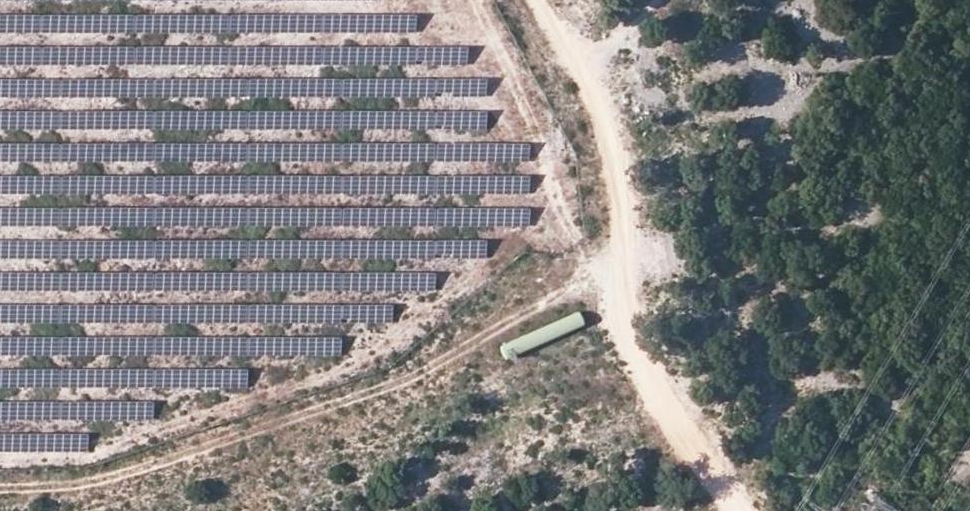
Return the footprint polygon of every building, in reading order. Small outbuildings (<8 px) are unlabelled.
[(507,355),(584,322),(579,310),(502,343),(507,355)]
